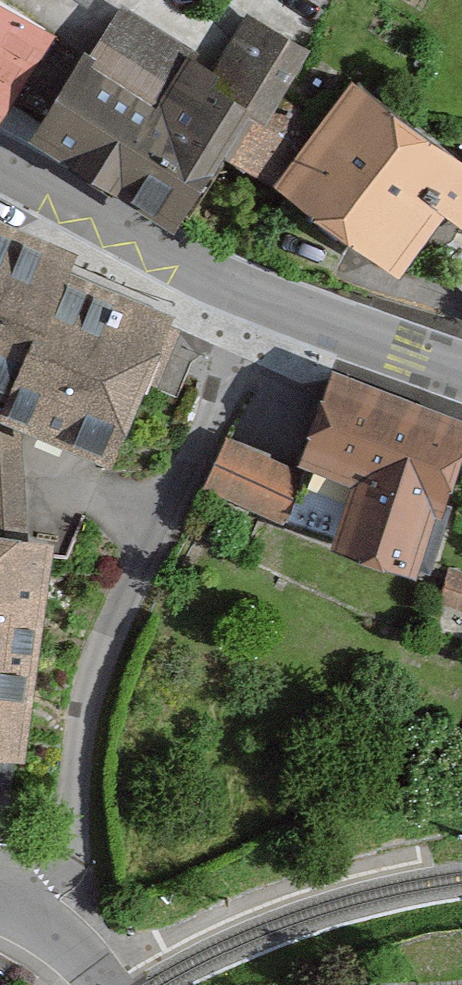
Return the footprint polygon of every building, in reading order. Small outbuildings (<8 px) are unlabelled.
[(198,65),(98,0),(10,136),(149,226),(194,158),(231,181),(310,60),(234,10),(198,65)] [(0,13),(0,98),(38,36),(0,13)] [(326,82),(249,184),(368,274),(418,208),(461,241),(461,157),(447,145),(433,163),(326,82)] [(167,328),(64,283),(73,261),(0,229),(0,401),(2,402),(0,407),(0,415),(108,463),(167,328)] [(269,461),(213,439),(191,495),(270,525),(291,471),(319,482),(294,546),(376,577),(439,416),(307,365),(269,461)] [(0,539),(0,789),(22,792),(53,546),(0,539)] [(452,571),(446,602),(461,606),(461,573),(452,571)]
